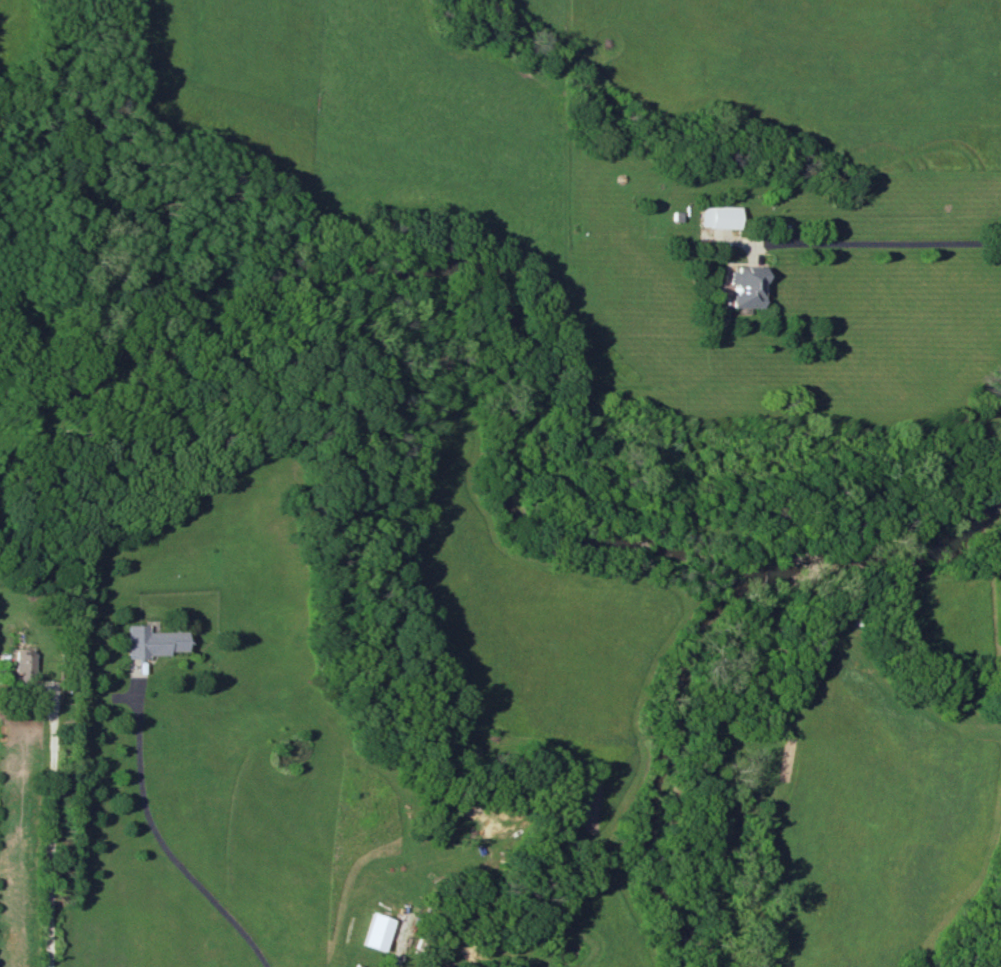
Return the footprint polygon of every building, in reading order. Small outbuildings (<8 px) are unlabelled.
[(738,207),(700,205),(699,226),(737,228),(738,207)] [(761,266),(743,266),(743,272),(729,271),(728,284),(731,284),(730,307),(760,308),(761,266)] [(146,624),(125,625),(125,657),(166,656),(166,651),(185,651),(184,631),(146,631),(146,624)] [(32,649),(11,649),(10,679),(21,680),(21,674),(31,674),(32,649)] [(383,951),(394,919),(373,912),(362,944),(383,951)]
